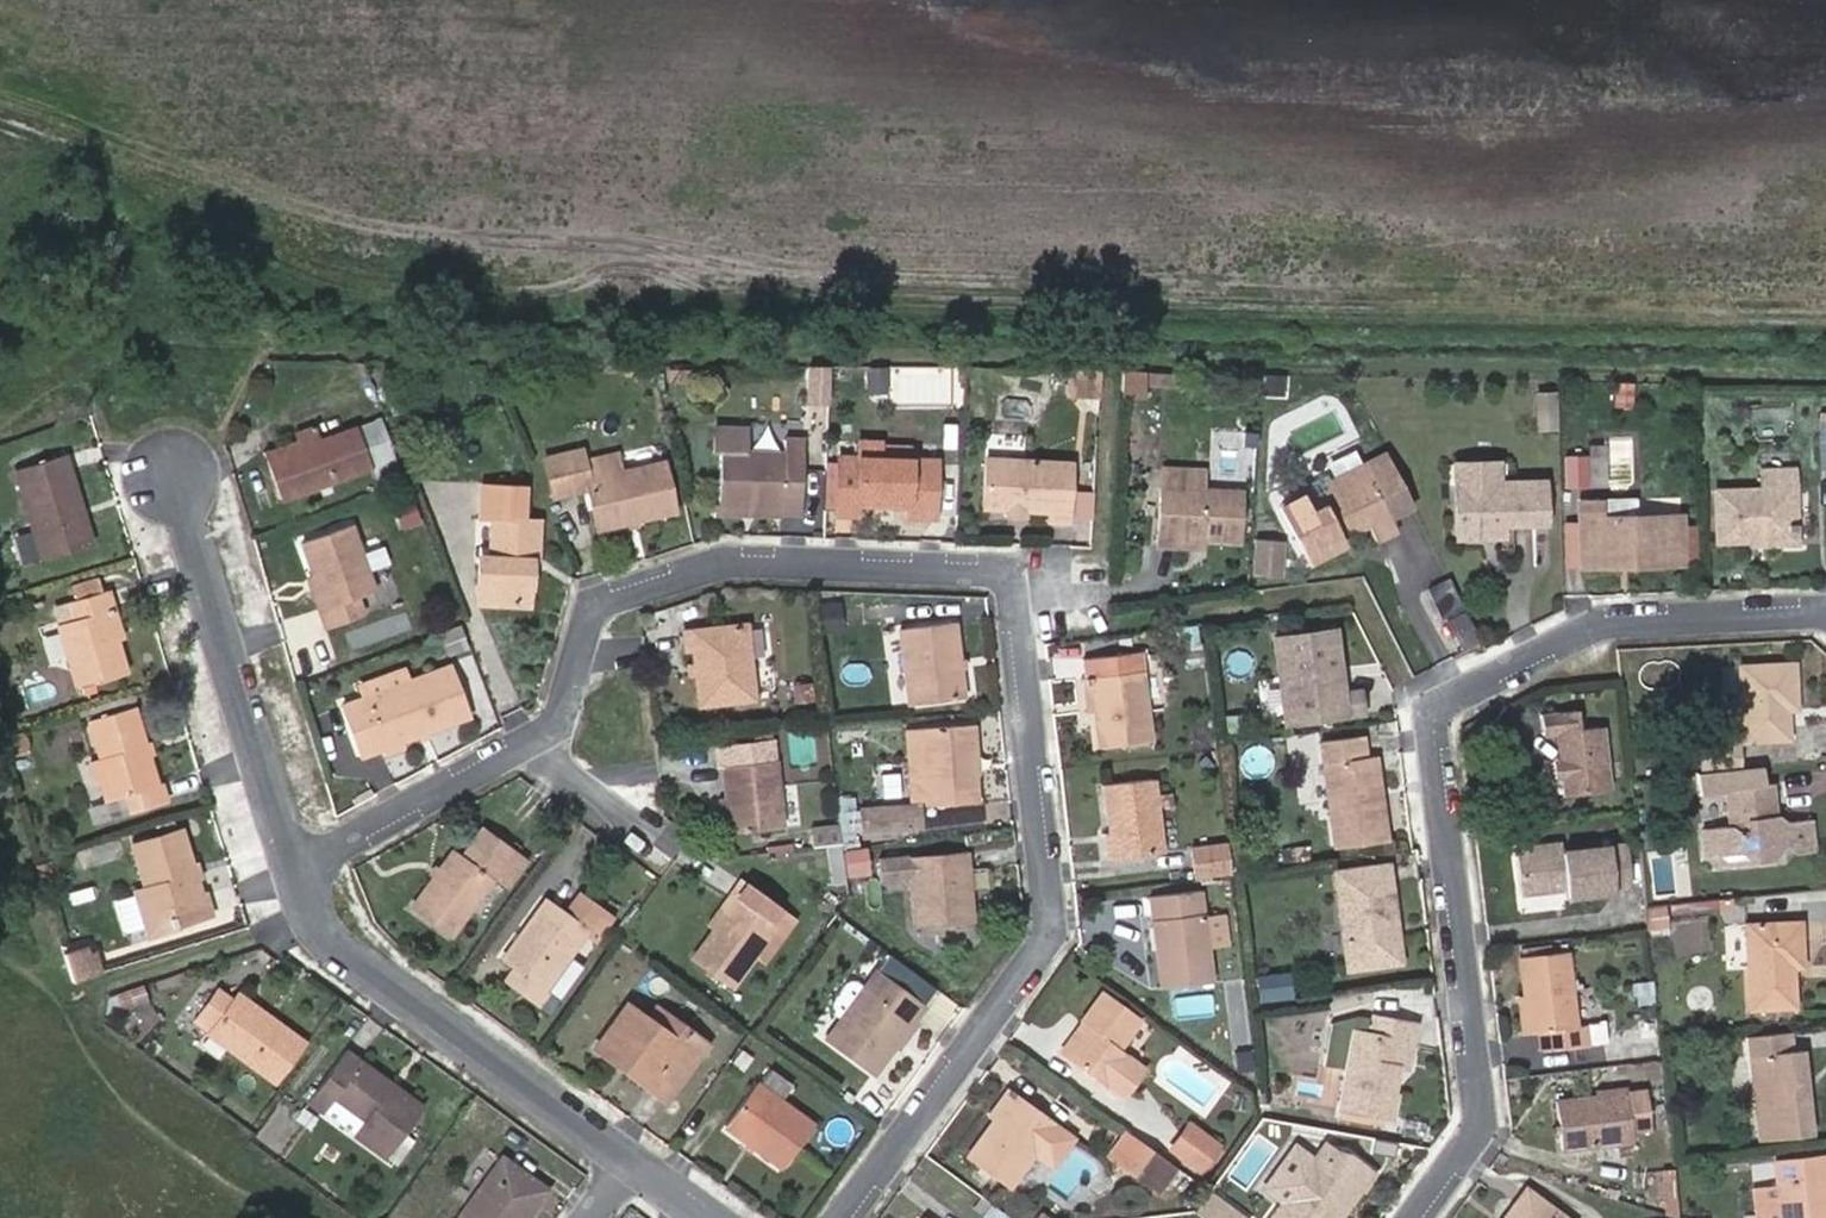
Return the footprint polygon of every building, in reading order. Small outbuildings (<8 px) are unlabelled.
[(869,364),(867,389),(890,390),(891,365),(869,364)] [(1098,370),(1079,370),(1077,391),(1097,392),(1098,370)] [(1181,371),(1126,370),(1126,397),(1144,397),(1145,387),(1181,387),(1181,371)] [(1616,381),(1615,404),(1634,404),(1635,382),(1616,381)] [(1536,389),(1536,428),(1560,429),(1560,389),(1536,389)] [(1754,416),(1763,438),(1784,429),(1775,408),(1754,416)] [(381,418),(358,427),(371,462),(378,479),(401,470),(381,418)] [(263,449),(267,458),(320,440),(314,424),(295,431),(297,437),(263,449)] [(746,427),(715,426),(714,449),(722,449),(720,503),(783,505),(784,509),(800,510),(803,429),(784,428),(783,455),(744,453),(746,427)] [(320,440),(267,458),(281,496),(371,462),(358,427),(320,440)] [(856,515),(857,507),(857,501),(908,503),(908,510),(907,517),(934,519),(938,459),(911,458),(879,457),(880,446),(880,442),(859,440),(858,456),(840,455),(838,514),(856,515)] [(911,448),(880,446),(879,457),(911,458),(911,448)] [(582,487),(590,527),(674,510),(663,459),(613,470),(608,453),(577,460),(575,448),(540,454),(548,493),(582,487)] [(1592,453),(1567,454),(1567,485),(1593,485),(1592,453)] [(65,454),(16,469),(44,559),(93,544),(65,454)] [(1005,470),(1006,459),(988,458),(987,469),(1005,470)] [(1071,461),(1006,459),(1005,470),(987,469),(986,509),(1007,510),(1011,510),(1014,506),(1021,507),(1026,511),(1030,511),(1050,512),(1050,523),(1069,523),(1071,461)] [(1399,527),(1366,462),(1331,480),(1327,501),(1312,508),(1304,493),(1281,504),(1309,560),(1345,543),(1336,525),(1345,520),(1359,527),(1371,521),(1379,538),(1399,527)] [(1502,523),(1546,521),(1545,482),(1506,483),(1505,462),(1455,464),(1458,537),(1503,535),(1502,523)] [(1160,485),(1204,486),(1205,468),(1161,467),(1160,485)] [(1722,541),(1758,540),(1794,538),(1793,490),(1798,489),(1798,469),(1765,470),(1765,490),(1720,491),(1722,541)] [(1303,491),(1304,493),(1312,508),(1327,501),(1331,480),(1330,478),(1303,491)] [(488,557),(477,556),(475,602),(524,602),(526,557),(534,557),(536,519),(519,518),(520,486),(481,483),(478,521),(489,522),(488,547),(488,557)] [(1182,536),(1239,538),(1242,487),(1204,486),(1160,485),(1157,545),(1182,546),(1182,536)] [(1794,538),(1758,540),(1758,546),(1800,544),(1798,489),(1793,490),(1794,538)] [(1611,510),(1639,508),(1639,496),(1610,497),(1611,510)] [(857,501),(857,507),(908,510),(908,503),(857,501)] [(720,503),(713,503),(713,514),(783,516),(784,509),(783,505),(720,503)] [(1030,517),(1030,511),(1026,511),(1021,507),(1014,506),(1011,510),(1007,510),(1007,515),(1030,517)] [(1583,507),(1583,552),(1631,552),(1631,560),(1682,560),(1682,512),(1602,511),(1601,507),(1583,507)] [(303,542),(314,574),(326,607),(320,610),(326,628),(364,614),(358,596),(374,590),(367,572),(390,563),(384,544),(361,553),(351,525),(303,542)] [(478,547),(477,556),(488,557),(488,547),(478,547)] [(1270,549),(1258,547),(1257,562),(1269,563),(1270,549)] [(1631,552),(1583,552),(1583,561),(1631,560),(1631,552)] [(326,607),(314,574),(307,577),(320,610),(326,607)] [(65,585),(70,601),(102,591),(98,576),(65,585)] [(1457,577),(1428,586),(1449,653),(1478,644),(1457,577)] [(107,609),(114,607),(109,589),(102,591),(70,601),(55,605),(80,687),(126,673),(116,639),(107,609)] [(382,608),(378,596),(366,601),(370,613),(382,608)] [(838,600),(817,603),(823,655),(845,652),(838,600)] [(123,637),(114,607),(107,609),(116,639),(123,637)] [(912,704),(965,697),(954,622),(900,628),(912,704)] [(685,650),(693,649),(699,704),(754,698),(746,624),(683,631),(685,650)] [(1273,635),(1285,722),(1363,710),(1360,689),(1341,692),(1333,627),(1273,635)] [(1092,677),(1095,710),(1099,745),(1150,739),(1139,650),(1080,657),(1083,678),(1092,677)] [(408,681),(368,695),(342,705),(361,755),(382,748),(384,754),(405,747),(403,740),(418,735),(428,731),(470,717),(452,665),(408,681)] [(1797,665),(1742,669),(1747,744),(1793,740),(1791,711),(1800,710),(1797,665)] [(364,684),(368,695),(408,681),(404,670),(364,684)] [(1086,711),(1095,710),(1092,677),(1083,678),(1086,711)] [(808,682),(795,683),(797,702),(810,701),(808,682)] [(109,777),(101,780),(107,800),(127,794),(132,811),(167,799),(162,783),(156,783),(148,755),(144,743),(133,708),(91,721),(103,758),(109,777)] [(1565,761),(1566,775),(1569,795),(1610,790),(1602,729),(1581,731),(1578,711),(1542,715),(1545,735),(1562,733),(1565,761)] [(975,777),(971,724),(922,728),(925,765),(928,805),(977,802),(975,777)] [(976,724),(971,724),(975,777),(981,776),(976,724)] [(906,729),(909,766),(925,765),(922,728),(906,729)] [(428,731),(418,735),(419,740),(429,736),(428,731)] [(1374,787),(1379,787),(1374,753),(1369,753),(1366,734),(1320,740),(1334,846),(1387,838),(1382,800),(1376,800),(1374,787)] [(727,797),(731,832),(782,826),(773,739),(716,746),(717,766),(724,765),(727,797)] [(144,743),(148,755),(155,753),(152,740),(144,743)] [(1710,774),(1746,770),(1743,746),(1707,749),(1710,774)] [(97,781),(101,780),(109,777),(103,758),(91,761),(97,781)] [(1558,776),(1566,775),(1565,761),(1556,762),(1558,776)] [(1111,832),(1114,856),(1162,851),(1154,778),(1105,784),(1111,832)] [(1768,807),(1777,806),(1775,784),(1730,789),(1734,826),(1707,830),(1710,855),(1716,859),(1737,857),(1743,847),(1760,863),(1776,861),(1790,846),(1802,854),(1819,852),(1816,820),(1790,824),(1778,816),(1769,817),(1768,807)] [(722,833),(731,832),(727,797),(720,797),(722,833)] [(1778,816),(1777,806),(1768,807),(1769,817),(1778,816)] [(916,807),(862,812),(864,834),(918,829),(916,807)] [(844,833),(861,832),(860,810),(843,811),(844,833)] [(812,829),(813,845),(837,842),(840,842),(838,826),(812,829)] [(196,880),(191,865),(179,830),(134,844),(147,887),(136,891),(149,930),(171,923),(173,929),(209,918),(201,895),(196,880)] [(1107,857),(1114,856),(1111,832),(1104,833),(1107,857)] [(1563,843),(1518,849),(1524,892),(1567,887),(1568,896),(1618,889),(1617,884),(1635,882),(1631,843),(1564,851),(1563,843)] [(1196,848),(1200,876),(1229,872),(1232,872),(1229,844),(1196,848)] [(866,846),(841,849),(844,873),(868,870),(866,846)] [(1716,859),(1710,855),(1711,869),(1760,863),(1743,847),(1737,857),(1716,859)] [(410,907),(447,935),(490,877),(452,849),(410,907)] [(911,879),(915,925),(973,921),(966,851),(879,858),(881,882),(911,879)] [(58,860),(39,866),(43,880),(62,875),(58,860)] [(197,862),(191,865),(196,880),(203,878),(197,862)] [(1402,960),(1390,882),(1384,883),(1381,863),(1335,870),(1350,968),(1402,960)] [(1384,883),(1390,882),(1387,863),(1381,863),(1384,883)] [(711,924),(716,928),(749,882),(744,879),(711,924)] [(749,882),(716,928),(694,958),(730,985),(785,908),(749,882)] [(1200,890),(1149,896),(1161,986),(1212,980),(1208,946),(1229,943),(1226,913),(1204,916),(1200,890)] [(208,892),(201,895),(209,918),(214,916),(208,892)] [(566,915),(544,899),(498,962),(509,970),(501,982),(533,1006),(546,989),(542,987),(585,929),(590,932),(604,913),(580,896),(566,915)] [(1667,901),(1645,907),(1651,934),(1673,929),(1667,901)] [(1710,917),(1691,915),(1691,914),(1679,913),(1675,941),(1707,944),(1710,917)] [(1792,969),(1798,968),(1809,968),(1806,921),(1750,925),(1755,1010),(1801,1007),(1799,980),(1792,980),(1792,969)] [(171,923),(149,930),(151,937),(173,929),(171,923)] [(87,945),(64,951),(72,976),(73,980),(95,973),(87,945)] [(1530,996),(1535,1033),(1543,1032),(1545,1052),(1591,1046),(1589,1026),(1579,1028),(1570,952),(1525,957),(1530,996)] [(874,1072),(894,1046),(913,1021),(923,1007),(876,971),(866,985),(843,1017),(827,1037),(874,1072)] [(1257,977),(1260,998),(1291,994),(1288,974),(1257,977)] [(843,1017),(866,985),(852,975),(829,1006),(843,1017)] [(1658,1002),(1656,980),(1636,982),(1638,1004),(1658,1002)] [(143,985),(116,993),(120,1008),(148,999),(143,985)] [(197,1014),(212,1026),(233,1000),(218,988),(197,1014)] [(1105,989),(1081,1021),(1088,1027),(1068,1056),(1106,1084),(1129,1053),(1123,1049),(1144,1018),(1105,989)] [(269,1026),(276,1018),(239,991),(233,1000),(269,1026)] [(1529,1034),(1535,1033),(1530,996),(1524,996),(1529,1034)] [(233,1000),(212,1026),(209,1031),(278,1082),(308,1042),(276,1018),(269,1026),(233,1000)] [(660,1073),(675,1085),(705,1044),(690,1033),(682,1044),(649,1019),(629,1004),(596,1047),(616,1063),(620,1059),(653,1083),(660,1073)] [(649,1019),(682,1044),(690,1033),(658,1008),(649,1019)] [(1347,1068),(1340,1107),(1387,1115),(1398,1065),(1407,1067),(1416,1024),(1358,1013),(1332,1024),(1325,1065),(1347,1068)] [(913,1021),(894,1046),(899,1049),(918,1024),(913,1021)] [(1088,1027),(1081,1021),(1061,1050),(1068,1056),(1088,1027)] [(1591,1022),(1593,1044),(1609,1042),(1608,1021),(1591,1022)] [(1804,1082),(1811,1082),(1808,1048),(1797,1049),(1795,1031),(1754,1035),(1767,1139),(1817,1133),(1813,1095),(1807,1095),(1804,1082)] [(387,1156),(423,1107),(346,1050),(309,1100),(326,1112),(336,1098),(365,1119),(355,1134),(387,1156)] [(1146,1066),(1129,1053),(1106,1084),(1124,1098),(1146,1066)] [(616,1063),(649,1089),(653,1083),(620,1059),(616,1063)] [(664,1100),(675,1085),(660,1073),(653,1083),(649,1089),(664,1100)] [(754,1082),(725,1123),(782,1164),(812,1124),(754,1082)] [(1813,1095),(1811,1082),(1804,1082),(1807,1095),(1813,1095)] [(1597,1088),(1598,1096),(1631,1092),(1630,1085),(1597,1088)] [(987,1116),(993,1122),(1014,1093),(1008,1089),(987,1116)] [(1631,1092),(1598,1096),(1560,1100),(1566,1148),(1637,1140),(1635,1128),(1657,1125),(1653,1089),(1631,1092)] [(1014,1093),(993,1122),(968,1156),(1010,1187),(1035,1153),(1054,1167),(1075,1138),(1014,1093)] [(1247,1094),(1234,1093),(1233,1109),(1245,1110),(1247,1094)] [(365,1119),(336,1098),(326,1112),(355,1134),(365,1119)] [(1217,1144),(1187,1121),(1169,1145),(1199,1167),(1217,1144)] [(1109,1153),(1157,1189),(1175,1165),(1127,1129),(1109,1153)] [(1322,1146),(1317,1152),(1332,1164),(1343,1150),(1322,1146)] [(1317,1152),(1266,1217),(1332,1217),(1359,1183),(1364,1187),(1374,1173),(1343,1150),(1332,1164),(1317,1152)] [(1779,1159),(1785,1217),(1825,1217),(1825,1155),(1779,1159)] [(535,1205),(547,1189),(504,1158),(459,1217),(517,1217),(529,1200),(535,1205)] [(1666,1171),(1671,1213),(1683,1217),(1678,1169),(1666,1171)] [(1359,1183),(1332,1217),(1340,1217),(1364,1187),(1359,1183)] [(1508,1217),(1568,1217),(1530,1189),(1508,1217)] [(1193,1210),(1204,1217),(1243,1217),(1207,1192),(1193,1210)] [(535,1205),(529,1200),(517,1217),(525,1217),(535,1205)]
